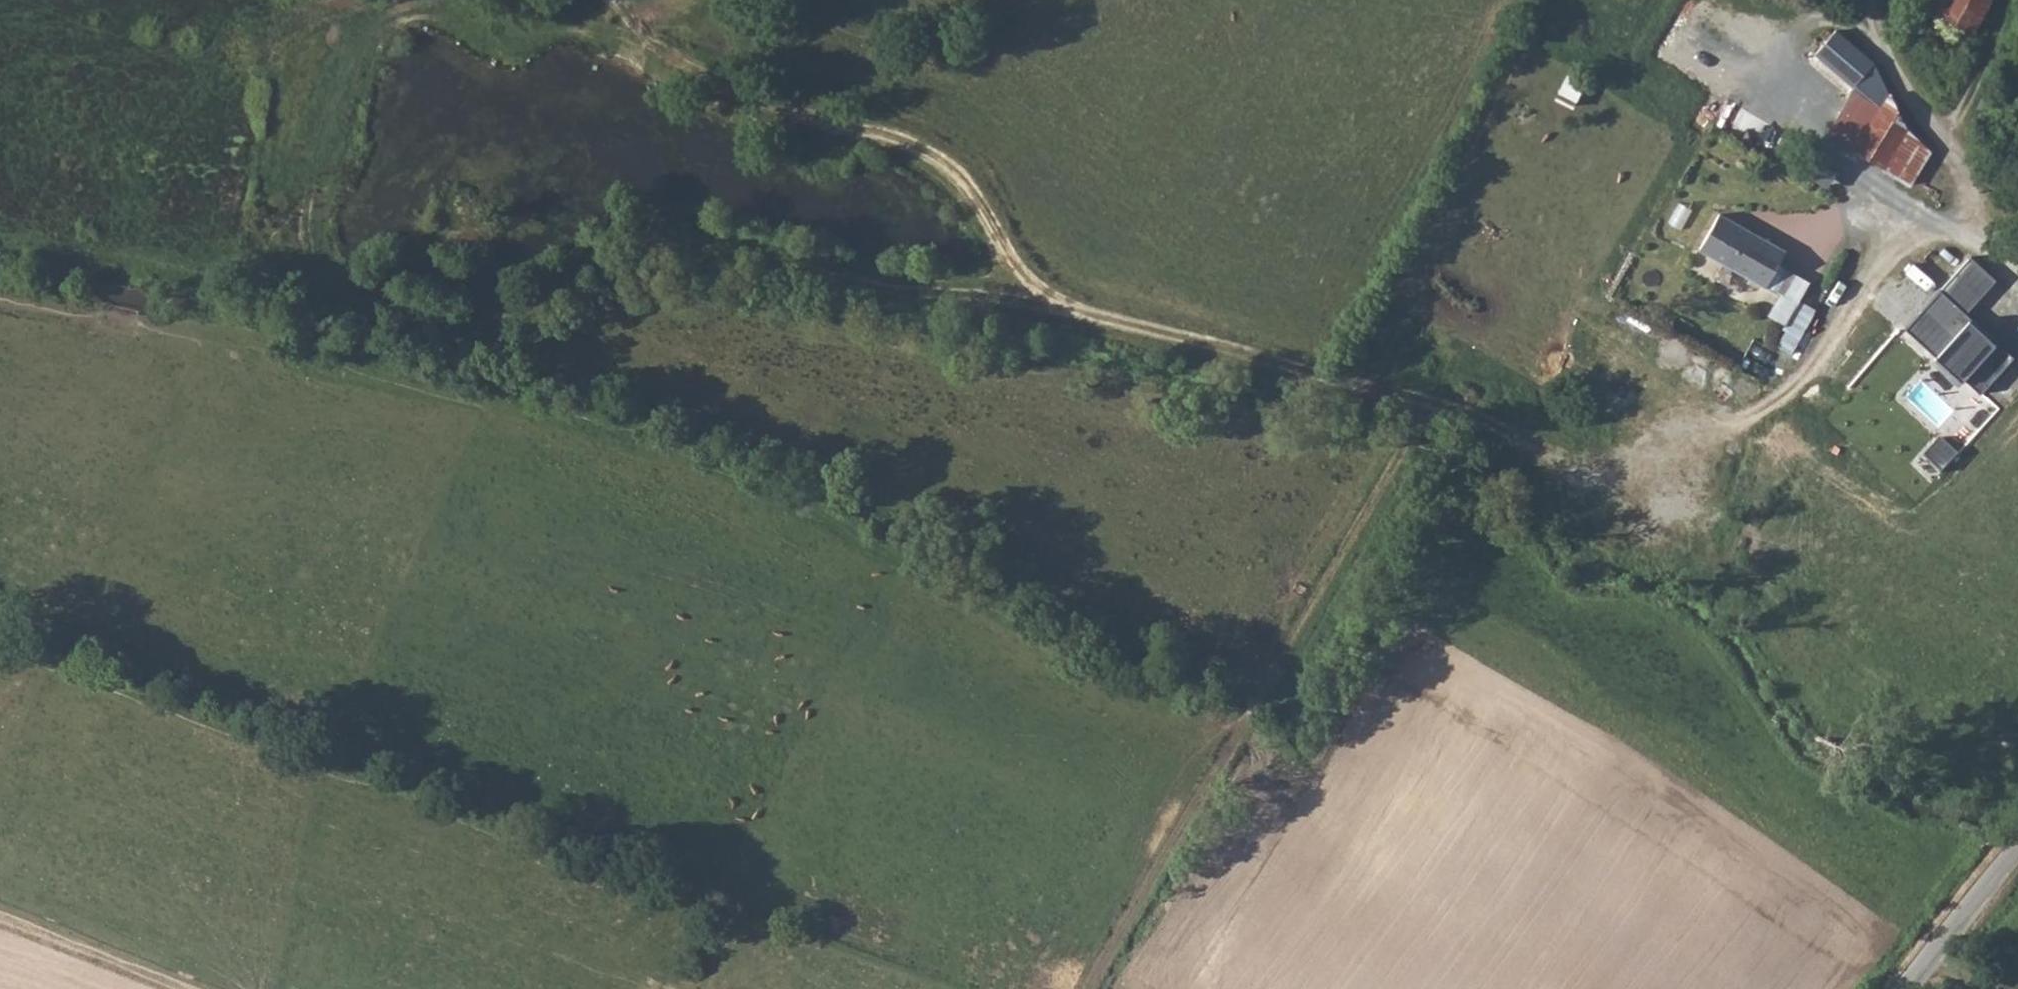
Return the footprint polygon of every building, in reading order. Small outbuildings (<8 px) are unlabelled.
[(1979,31),(1994,0),(1926,0),(1924,4),(1979,31)] [(1836,30),(1814,55),(1855,86),(1875,63),(1836,30)] [(1716,218),(1695,252),(1762,289),(1782,253),(1716,218)] [(1968,316),(1998,275),(1968,253),(1907,336),(1987,394),(2017,352),(1968,316)]
